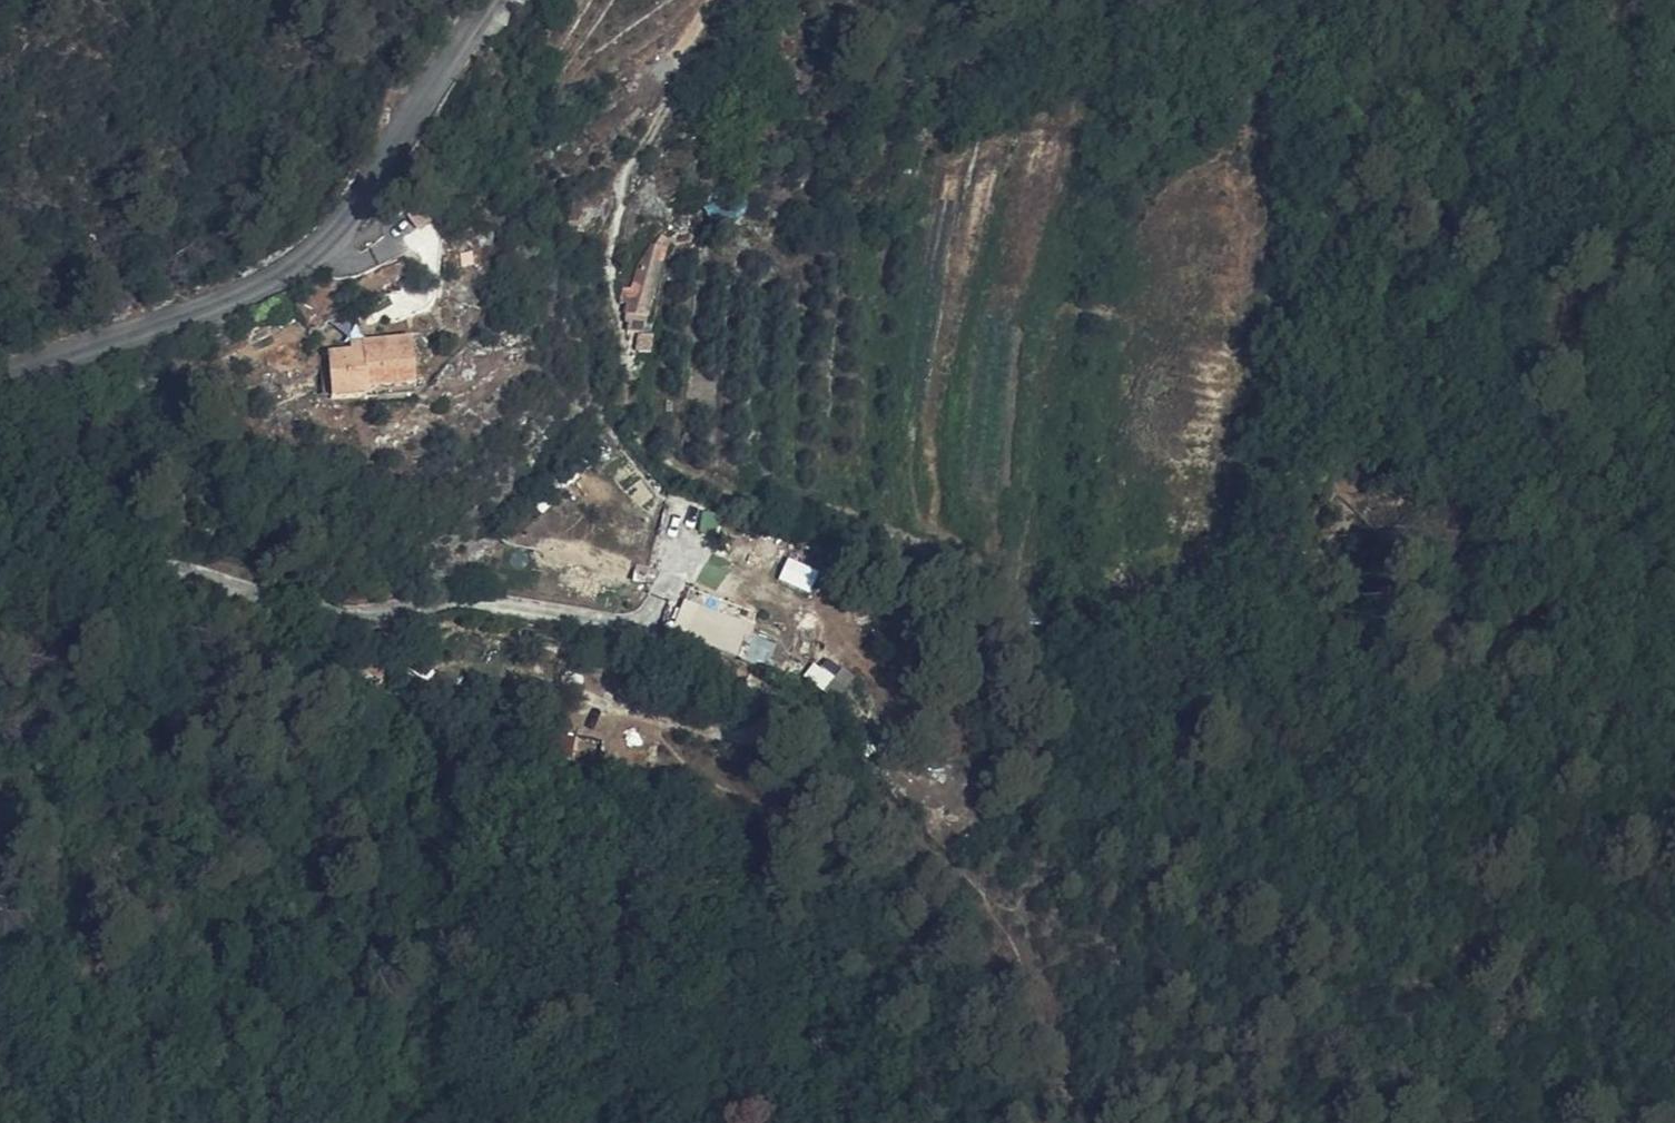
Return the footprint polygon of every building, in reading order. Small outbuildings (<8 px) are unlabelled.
[(634,299),(621,292),(610,316),(624,322),(634,299)] [(331,349),(333,395),(419,392),(417,335),(354,338),(354,348),(331,349)] [(385,421),(385,412),(372,413),(372,423),(385,421)] [(674,634),(770,669),(780,643),(757,635),(761,625),(687,598),(674,634)] [(735,707),(750,676),(736,668),(722,700),(735,707)] [(610,696),(607,714),(640,719),(643,701),(610,696)] [(430,731),(439,707),(418,726),(430,731)]
